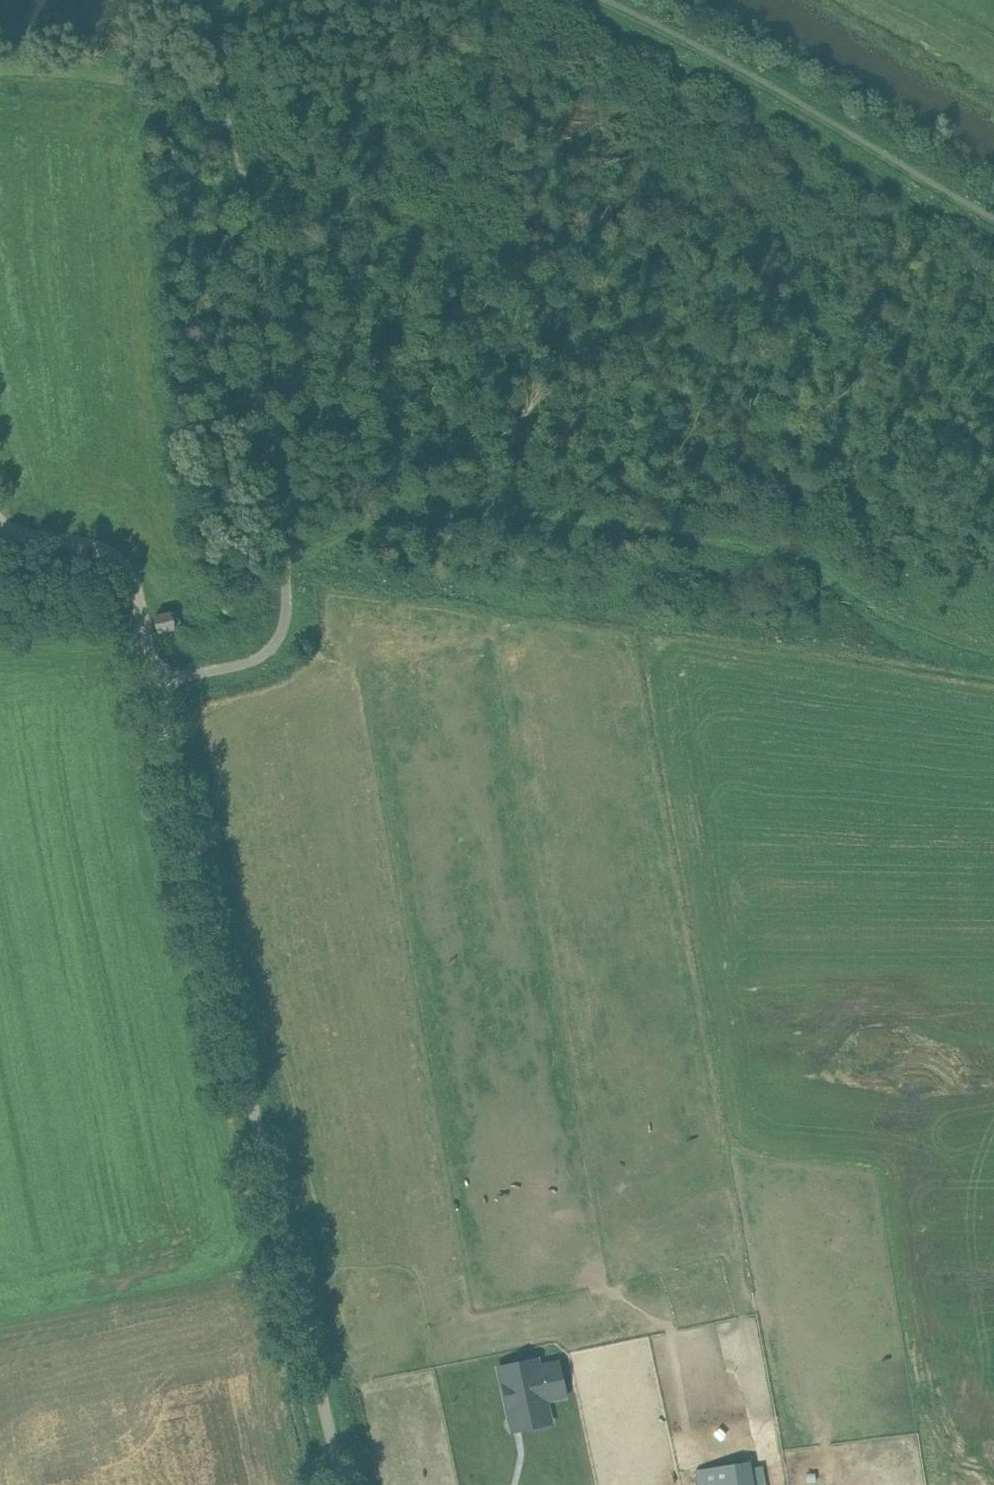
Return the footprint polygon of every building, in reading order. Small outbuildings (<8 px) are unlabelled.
[(174,629),(170,613),(154,617),(158,633),(174,629)] [(539,1360),(504,1367),(516,1422),(551,1414),(549,1404),(554,1403),(549,1376),(543,1378),(539,1360)] [(699,1470),(701,1484),(757,1484),(753,1462),(699,1470)]
